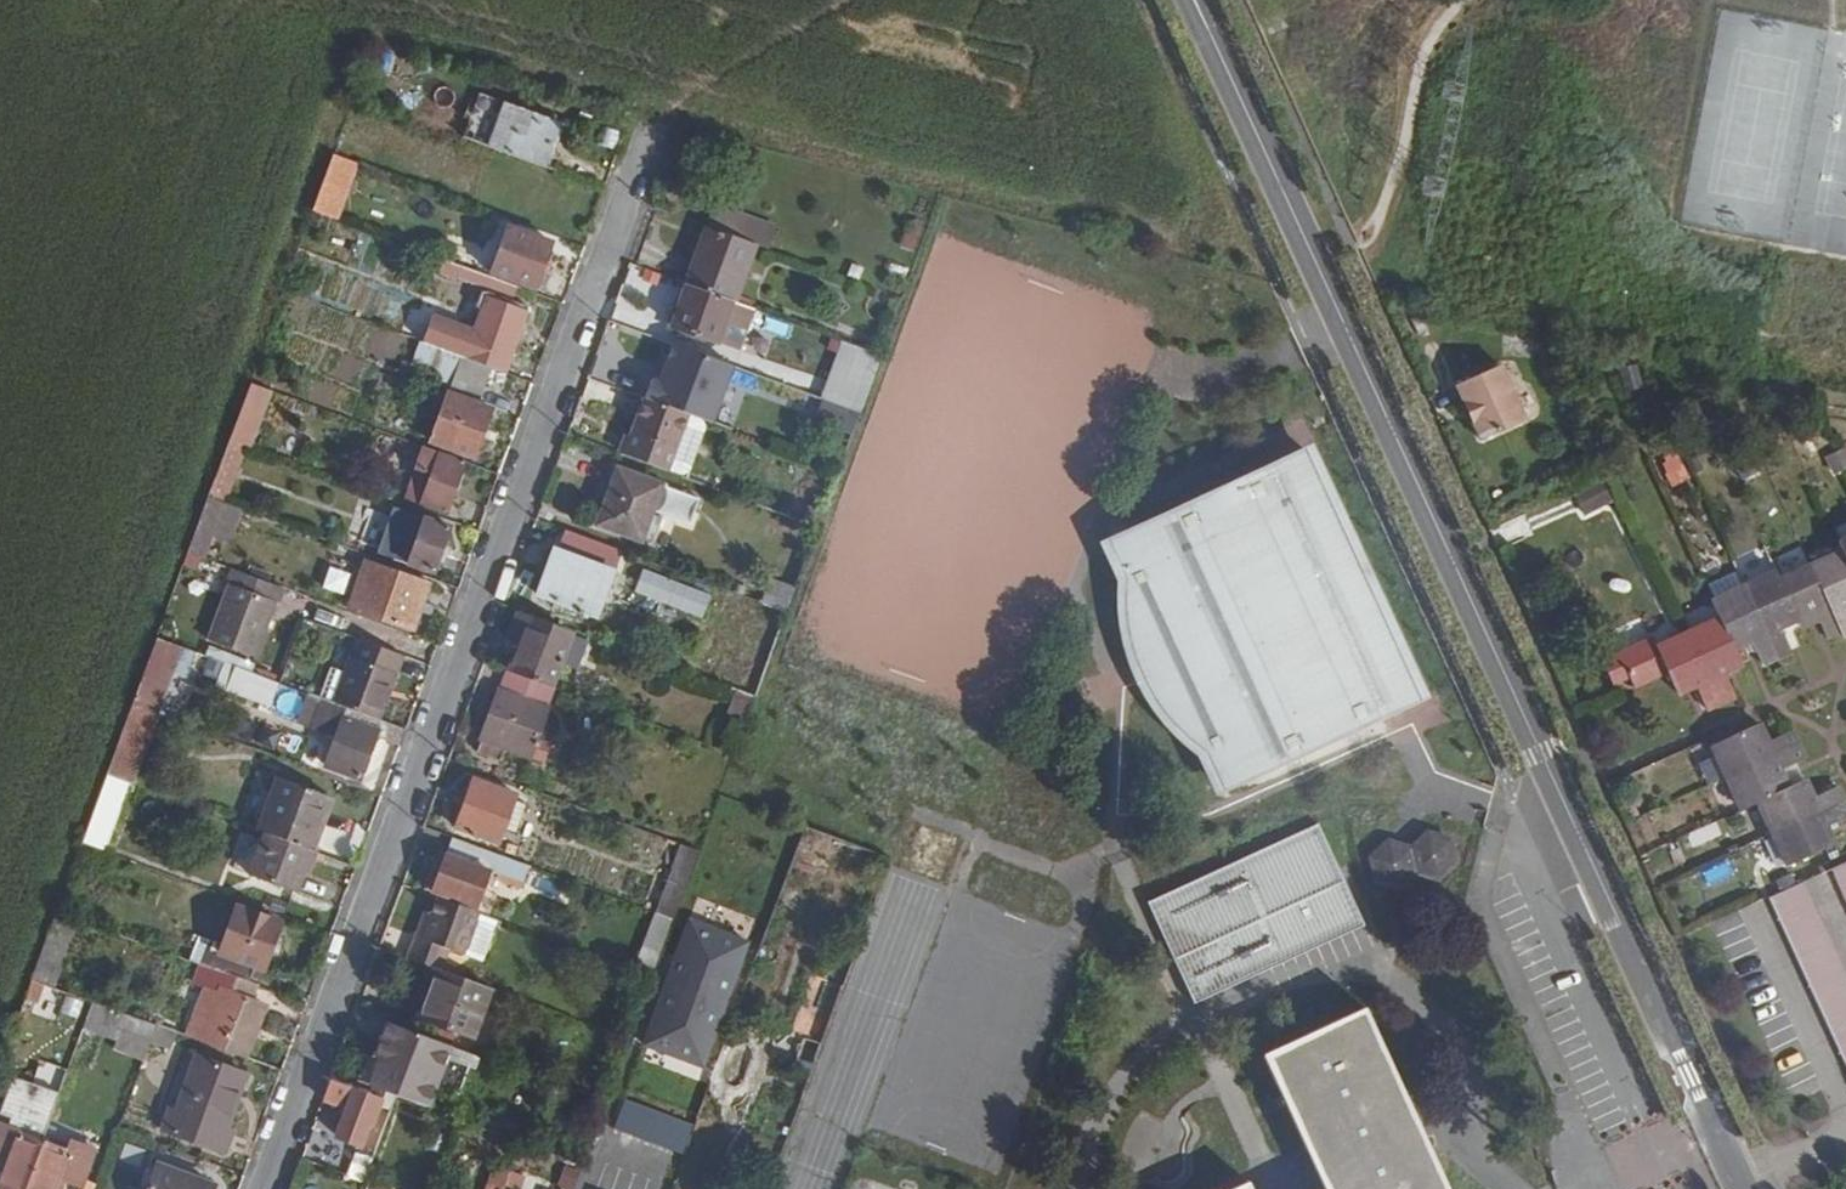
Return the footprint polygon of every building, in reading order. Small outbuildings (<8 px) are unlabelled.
[(377,44),(368,68),(400,79),(411,53),(377,44)] [(483,86),(465,132),(541,159),(558,113),(483,86)] [(328,152),(313,211),(341,219),(356,159),(328,152)] [(718,202),(710,225),(767,246),(775,224),(718,202)] [(511,224),(493,270),(545,288),(553,266),(544,264),(552,240),(511,224)] [(737,301),(757,243),(710,225),(708,225),(688,282),(733,299),(737,301)] [(444,260),(440,275),(480,284),(484,270),(444,260)] [(517,283),(495,275),(489,290),(512,299),(517,283)] [(717,341),(733,299),(688,282),(673,324),(717,341)] [(489,290),(468,356),(489,364),(506,370),(528,305),(512,299),(489,290)] [(859,411),(880,355),(854,345),(842,379),(830,374),(821,397),(859,411)] [(475,400),(489,364),(468,356),(465,355),(434,439),(476,455),(493,406),(475,400)] [(1504,364),(1458,386),(1482,437),(1528,416),(1504,364)] [(1625,390),(1641,386),(1636,364),(1620,367),(1625,390)] [(668,469),(688,412),(645,396),(625,452),(668,469)] [(297,460),(306,437),(285,429),(277,452),(297,460)] [(232,436),(211,494),(225,498),(248,442),(232,436)] [(424,448),(416,467),(435,475),(424,504),(448,513),(466,464),(424,448)] [(1419,696),(1306,448),(1111,538),(1127,574),(1126,603),(1137,653),(1153,691),(1181,728),(1203,744),(1223,786),(1419,696)] [(1673,449),(1657,461),(1675,487),(1691,475),(1673,449)] [(1827,457),(1834,471),(1845,465),(1845,452),(1845,449),(1827,457)] [(435,475),(416,467),(406,497),(424,504),(435,475)] [(621,468),(600,523),(643,539),(654,513),(664,517),(670,501),(698,512),(703,499),(665,484),(621,468)] [(1573,493),(1586,514),(1611,499),(1599,478),(1573,493)] [(211,494),(201,521),(213,527),(225,498),(211,494)] [(436,570),(451,526),(395,507),(379,549),(436,570)] [(803,520),(817,526),(822,513),(809,508),(803,520)] [(654,543),(664,517),(654,513),(643,539),(654,543)] [(201,521),(190,551),(203,556),(213,527),(201,521)] [(598,613),(622,548),(567,527),(542,590),(598,613)] [(1844,551),(1812,565),(1840,626),(1845,634),(1845,603),(1845,602),(1845,556),(1844,551)] [(415,629),(431,582),(370,559),(352,605),(415,629)] [(1840,626),(1812,565),(1781,579),(1796,618),(1799,617),(1802,624),(1818,615),(1825,632),(1840,626)] [(283,585),(234,567),(208,637),(255,655),(283,585)] [(344,594),(351,574),(331,567),(324,587),(344,594)] [(1796,618),(1781,579),(1775,570),(1743,585),(1777,654),(1789,648),(1778,624),(1796,618)] [(1777,654),(1743,585),(1712,599),(1719,616),(1733,644),(1751,636),(1763,661),(1777,654)] [(731,687),(755,695),(787,609),(762,600),(731,687)] [(511,671),(552,686),(561,662),(578,668),(588,639),(519,613),(510,637),(522,641),(511,671)] [(1733,644),(1719,616),(1688,630),(1719,701),(1733,695),(1723,670),(1741,661),(1732,644),(1733,644)] [(1719,701),(1688,630),(1657,645),(1653,639),(1605,660),(1615,681),(1631,673),(1636,683),(1668,669),(1677,690),(1696,683),(1705,706),(1719,701)] [(160,634),(135,701),(153,708),(168,667),(179,671),(189,645),(160,634)] [(336,701),(381,718),(405,654),(361,637),(336,701)] [(281,680),(238,664),(233,677),(276,693),(281,680)] [(538,738),(557,688),(552,686),(511,671),(509,670),(483,737),(505,746),(547,763),(553,744),(538,738)] [(721,711),(746,722),(755,695),(731,687),(721,711)] [(301,717),(314,722),(324,697),(311,692),(301,717)] [(377,734),(403,744),(409,729),(381,718),(336,701),(324,697),(314,722),(340,731),(329,764),(362,777),(377,734)] [(1713,743),(1728,775),(1796,742),(1791,729),(1767,740),(1759,723),(1713,743)] [(500,756),(505,746),(483,737),(479,748),(500,756)] [(1742,807),(1759,800),(1788,786),(1780,770),(1803,756),(1796,742),(1728,775),(1742,807)] [(283,776),(263,830),(270,833),(313,849),(332,795),(283,776)] [(501,843),(518,794),(476,778),(457,828),(501,843)] [(1788,786),(1759,800),(1774,831),(1842,799),(1837,786),(1812,797),(1805,779),(1788,786)] [(1774,831),(1788,862),(1833,842),(1824,824),(1845,814),(1845,808),(1842,799),(1774,831)] [(1642,849),(1659,842),(1649,815),(1631,822),(1642,849)] [(1361,923),(1317,827),(1150,903),(1194,999),(1361,923)] [(1448,839),(1426,832),(1410,846),(1391,842),(1371,853),(1376,878),(1397,885),(1412,871),(1419,871),(1434,877),(1452,864),(1448,839)] [(296,892),(313,849),(270,833),(253,877),(296,892)] [(499,853),(454,836),(434,890),(477,906),(499,853)] [(676,918),(700,850),(683,843),(660,912),(676,918)] [(522,889),(530,864),(511,858),(503,881),(522,889)] [(1832,868),(1841,886),(1845,898),(1845,862),(1832,868)] [(1800,962),(1806,977),(1816,998),(1822,1013),(1831,1031),(1837,1045),(1845,1066),(1845,971),(1842,963),(1835,948),(1827,929),(1820,913),(1813,899),(1805,880),(1770,896),(1778,913),(1785,929),(1792,946),(1800,962)] [(1431,894),(1417,891),(1414,903),(1429,906),(1431,894)] [(476,957),(492,915),(434,894),(428,911),(435,914),(425,938),(417,961),(436,967),(454,974),(461,953),(476,957)] [(267,970),(283,923),(238,907),(222,953),(267,970)] [(34,979),(42,982),(55,987),(61,970),(54,966),(72,916),(58,911),(34,979)] [(435,914),(428,911),(419,935),(425,938),(435,914)] [(683,916),(642,1047),(708,1068),(749,936),(683,916)] [(473,1038),(492,988),(454,974),(436,967),(418,1017),(473,1038)] [(821,1055),(846,986),(815,974),(793,1032),(788,1030),(776,1039),(773,1047),(776,1054),(800,1066),(806,1050),(821,1055)] [(34,979),(27,996),(36,999),(42,982),(34,979)] [(199,1040),(251,1059),(270,1006),(226,990),(212,1028),(205,1026),(199,1040)] [(112,1045),(149,1058),(155,1041),(160,1026),(97,1003),(91,1020),(116,1029),(112,1045)] [(1368,1010),(1264,1056),(1326,1188),(1449,1188),(1368,1010)] [(414,1030),(468,1050),(473,1038),(418,1017),(414,1030)] [(160,1026),(155,1041),(169,1046),(175,1032),(160,1026)] [(373,1072),(340,1061),(336,1072),(368,1084),(369,1077),(393,1085),(410,1041),(387,1031),(373,1072)] [(806,1050),(800,1066),(815,1071),(821,1055),(806,1050)] [(162,1125),(225,1149),(233,1128),(224,1125),(243,1073),(194,1054),(175,1107),(168,1106),(162,1125)] [(333,1079),(326,1098),(358,1110),(356,1115),(365,1119),(375,1095),(333,1079)] [(613,1128),(681,1153),(692,1123),(624,1098),(613,1128)] [(9,1188),(28,1188),(46,1140),(23,1132),(24,1129),(0,1119),(0,1159),(1,1159),(0,1161),(0,1170),(7,1173),(2,1186),(9,1188)] [(28,1188),(64,1188),(65,1188),(80,1188),(95,1147),(72,1138),(68,1149),(46,1140),(28,1188)] [(359,1148),(349,1177),(366,1183),(377,1155),(359,1148)] [(482,1188),(497,1188),(523,1188),(522,1168),(482,1169),(482,1188)] [(155,1170),(148,1188),(205,1188),(155,1170)] [(349,1177),(345,1188),(364,1188),(366,1183),(349,1177)] [(387,1184),(373,1180),(369,1188),(385,1188),(387,1184)]
